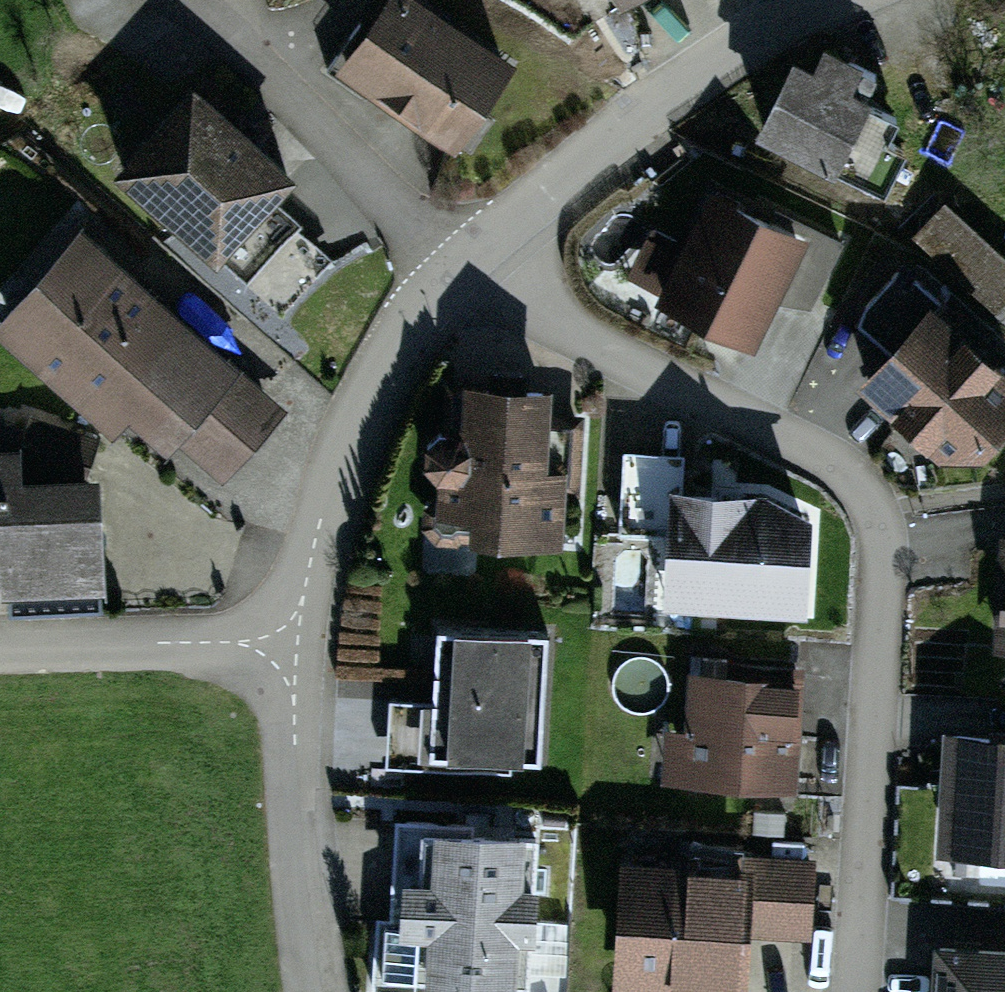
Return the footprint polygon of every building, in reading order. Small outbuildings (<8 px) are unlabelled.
[(433,0),(401,0),(360,61),(481,143),(533,68),(433,0)] [(627,20),(657,0),(614,0),(627,20)] [(886,97),(798,52),(756,132),(844,178),(886,97)] [(207,91),(124,184),(226,275),(310,182),(207,91)] [(823,240),(705,186),(650,304),(767,359),(823,240)] [(911,246),(996,321),(1004,310),(1004,258),(946,206),(911,246)] [(78,233),(6,319),(190,470),(261,384),(78,233)] [(865,391),(957,470),(998,467),(1004,459),(1004,374),(941,315),(905,284),(861,333),(894,359),(865,391)] [(585,401),(456,387),(439,538),(568,552),(585,401)] [(94,590),(94,482),(0,482),(0,590),(94,590)] [(775,495),(677,486),(665,606),(818,619),(825,526),(775,495)] [(1001,540),(990,654),(1004,655),(1004,541),(1001,540)] [(539,768),(551,636),(438,626),(426,758),(539,768)] [(810,677),(690,669),(682,784),(803,792),(810,677)] [(949,731),(937,860),(1004,866),(1004,736),(949,731)] [(405,829),(396,991),(542,991),(551,838),(405,829)] [(633,861),(623,984),(722,991),(765,991),(775,873),(633,861)] [(926,938),(923,991),(1004,991),(1004,943),(926,938)]
